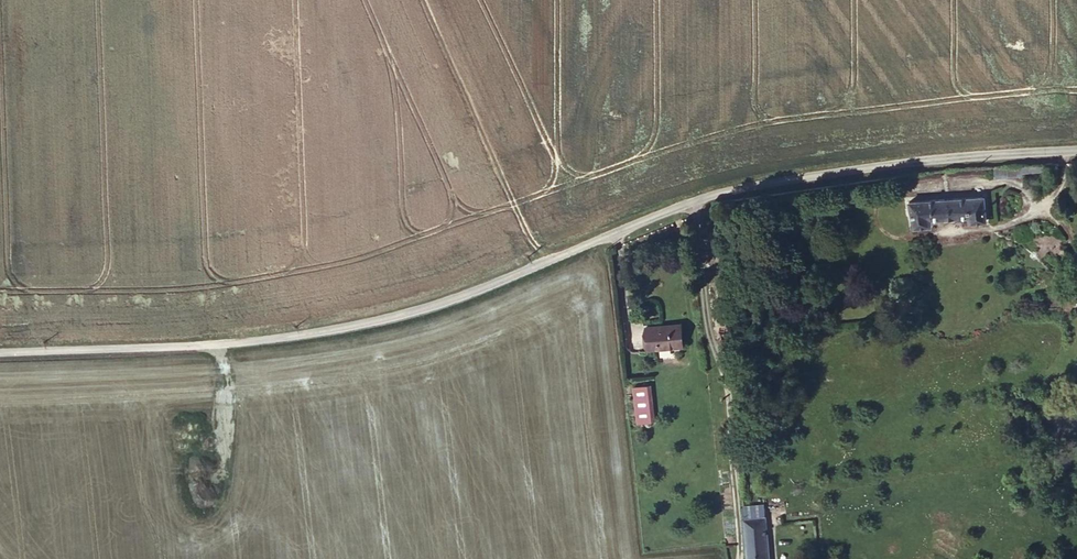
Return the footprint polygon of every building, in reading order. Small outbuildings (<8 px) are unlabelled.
[(1060,162),(1036,162),(1036,173),(1060,173),(1060,162)] [(989,198),(918,201),(919,231),(936,231),(936,221),(973,221),(973,226),(990,225),(989,198)] [(698,312),(664,315),(665,337),(699,334),(698,312)] [(959,365),(949,365),(949,375),(960,375),(959,365)] [(635,386),(636,423),(654,423),(653,385),(635,386)] [(752,515),(755,558),(777,558),(774,515),(752,515)]
